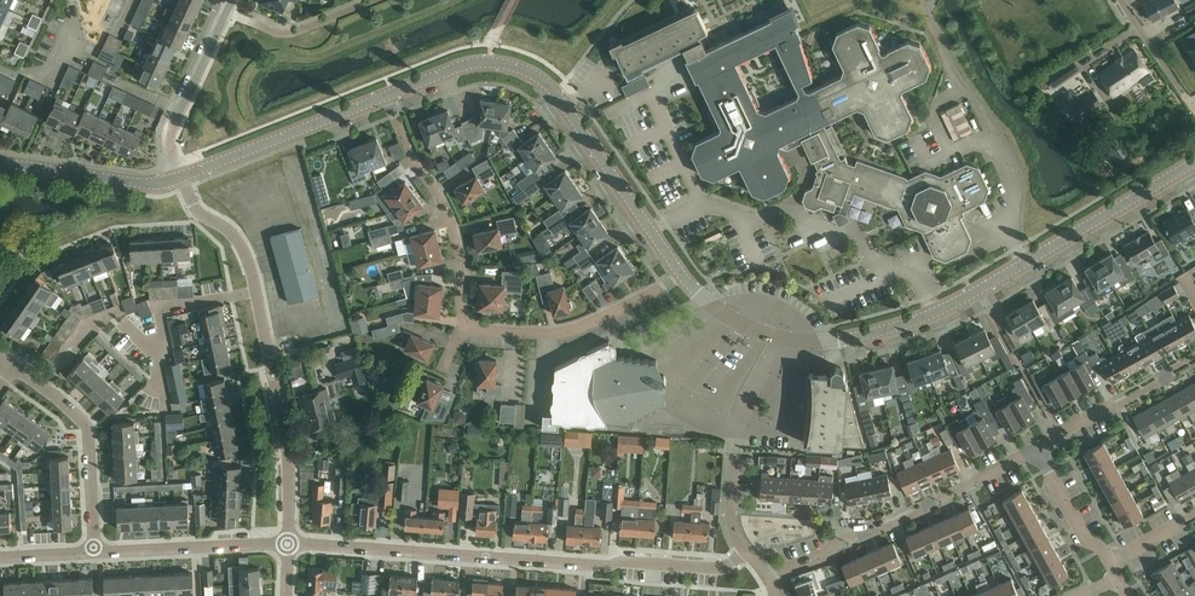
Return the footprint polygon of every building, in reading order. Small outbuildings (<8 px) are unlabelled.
[(8,9),(12,0),(0,0),(0,5),(8,9)] [(174,11),(194,20),(200,6),(187,0),(179,0),(174,11)] [(259,3),(272,9),(273,7),(282,12),(288,0),(260,0),(259,3)] [(1179,7),(1175,0),(1151,0),(1144,4),(1153,21),(1155,20),(1156,22),(1162,18),(1161,17),(1179,7)] [(1185,7),(1189,14),(1194,10),(1194,2),(1185,7)] [(174,11),(167,7),(164,14),(171,17),(168,25),(187,34),(194,20),(174,11)] [(814,88),(813,89),(814,89),(809,91),(805,90),(802,84),(812,79),(800,40),(802,39),(796,25),(791,9),(771,19),(707,50),(701,38),(683,47),(689,58),(686,60),(691,71),(696,81),(698,80),(712,107),(709,109),(708,108),(708,109),(716,126),(717,125),(716,125),(719,124),(721,127),(719,131),(708,136),(707,136),(696,142),(692,154),(696,164),(697,165),(697,164),(702,175),(714,179),(725,174),(726,174),(726,173),(734,169),(734,168),(738,166),(741,167),(743,171),(742,172),(746,181),(746,182),(747,181),(752,192),(764,197),(774,192),(775,192),(785,187),(789,175),(783,162),(784,162),(783,161),(778,151),(780,144),(786,142),(787,144),(788,146),(791,148),(803,142),(811,159),(813,160),(814,160),(818,170),(816,171),(817,174),(812,188),(806,191),(805,191),(805,192),(806,192),(803,199),(802,199),(803,200),(806,206),(806,207),(807,206),(814,209),(813,209),(814,210),(815,209),(821,206),(823,207),(831,210),(834,211),(834,210),(837,203),(837,202),(843,199),(844,200),(845,197),(852,199),(851,202),(852,202),(855,194),(869,199),(872,198),(888,203),(890,206),(895,208),(897,207),(906,225),(921,231),(934,257),(946,261),(967,251),(971,239),(966,228),(966,227),(966,228),(961,217),(960,217),(962,211),(963,211),(972,207),(973,207),(973,206),(985,201),(989,189),(984,179),(984,178),(979,168),(967,164),(955,169),(954,169),(941,176),(925,171),(907,179),(906,177),(882,169),(883,168),(882,168),(865,163),(863,168),(848,163),(845,157),(839,160),(836,155),(837,152),(842,150),(832,128),(827,131),(824,129),(822,125),(847,112),(847,113),(848,112),(857,108),(864,110),(869,120),(868,120),(869,121),(875,134),(887,138),(897,133),(897,134),(898,133),(908,128),(912,116),(907,105),(907,104),(901,93),(903,89),(914,83),(915,84),(915,83),(926,78),(930,66),(925,56),(926,55),(925,55),(920,45),(908,41),(897,46),(896,46),(888,50),(888,52),(884,54),(881,53),(879,48),(880,48),(876,39),(875,38),(870,27),(858,23),(848,28),(848,27),(847,28),(837,33),(833,45),(838,56),(838,57),(844,68),(841,76),(832,80),(831,80),(831,81),(814,89),(814,88)] [(689,11),(640,34),(629,39),(631,42),(625,45),(623,41),(613,46),(616,53),(625,71),(708,31),(698,10),(691,14),(689,11)] [(32,13),(29,19),(39,23),(42,18),(32,13)] [(39,23),(29,19),(27,25),(37,29),(39,23)] [(130,24),(131,24),(141,29),(143,25),(132,20),(130,24)] [(168,25),(164,33),(160,31),(157,36),(161,38),(161,39),(176,46),(180,48),(187,34),(168,25)] [(127,30),(125,37),(131,40),(134,33),(127,30)] [(109,34),(103,48),(110,51),(116,37),(109,34)] [(147,41),(144,47),(169,59),(176,46),(161,39),(161,38),(157,36),(153,44),(147,41)] [(116,54),(117,53),(123,40),(122,40),(116,37),(110,51),(116,54)] [(17,46),(26,51),(29,45),(19,41),(17,46)] [(26,51),(17,46),(14,52),(24,56),(26,51)] [(169,59),(144,47),(137,61),(144,64),(163,73),(169,59)] [(112,64),(111,66),(114,67),(120,54),(117,53),(116,54),(110,51),(103,48),(98,58),(112,64)] [(1153,79),(1133,49),(1099,74),(1112,97),(1138,79),(1143,86),(1153,79)] [(108,67),(94,61),(91,67),(105,74),(108,67)] [(1079,70),(1073,61),(1047,77),(1053,87),(1079,70)] [(144,64),(137,78),(156,87),(163,73),(144,64)] [(73,84),(80,70),(69,66),(63,79),(73,84)] [(105,74),(91,67),(88,74),(101,80),(105,74)] [(651,85),(645,74),(622,86),(627,96),(651,85)] [(7,78),(1,91),(9,95),(15,82),(7,78)] [(31,96),(37,82),(30,79),(24,92),(31,96)] [(46,86),(37,82),(31,96),(39,100),(46,86)] [(123,90),(118,100),(122,102),(127,92),(123,90)] [(1078,122),(1103,106),(1093,90),(1068,107),(1078,122)] [(122,102),(126,104),(131,94),(127,92),(122,102)] [(60,127),(69,108),(61,104),(63,100),(56,97),(45,120),(60,127)] [(478,116),(471,119),(462,122),(463,125),(468,138),(470,142),(482,138),(484,125),(492,126),(496,102),(490,101),(490,99),(484,98),(483,100),(481,99),(478,116)] [(500,134),(502,137),(509,132),(507,128),(511,104),(508,103),(508,102),(502,101),(501,102),(496,102),(492,126),(501,127),(500,134)] [(11,103),(8,109),(9,109),(2,123),(15,129),(25,109),(11,103)] [(150,116),(155,105),(151,103),(146,114),(150,116)] [(954,140),(973,132),(962,110),(959,103),(941,114),(954,140)] [(76,129),(85,110),(71,104),(69,108),(60,127),(66,130),(65,132),(71,135),(72,133),(74,134),(76,130),(76,129)] [(0,105),(0,128),(2,123),(9,109),(8,109),(0,105)] [(25,109),(15,129),(29,135),(38,116),(25,109)] [(99,117),(85,110),(76,129),(76,130),(90,136),(99,117)] [(448,110),(434,116),(444,138),(457,133),(460,141),(468,138),(463,125),(455,128),(448,110)] [(1108,111),(1090,124),(1097,135),(1116,123),(1108,111)] [(116,116),(112,123),(103,142),(118,149),(127,130),(119,126),(122,119),(116,116)] [(444,138),(434,116),(420,121),(432,152),(439,150),(436,142),(444,138)] [(112,123),(99,117),(90,136),(103,142),(112,123)] [(127,130),(118,149),(131,155),(133,153),(135,154),(139,146),(136,145),(142,132),(136,129),(134,133),(127,130)] [(509,132),(502,137),(507,144),(519,136),(514,129),(509,132)] [(519,136),(507,144),(512,151),(519,147),(527,158),(547,144),(539,132),(524,143),(519,136)] [(362,144),(372,167),(373,170),(387,164),(377,138),(375,139),(373,138),(368,140),(368,142),(362,144)] [(1126,156),(1116,139),(1105,146),(1116,163),(1126,156)] [(372,167),(362,144),(349,149),(356,167),(349,170),(354,183),(368,178),(365,170),(372,167)] [(519,164),(527,175),(533,172),(535,170),(549,161),(556,156),(547,144),(527,158),(519,164)] [(461,169),(476,159),(471,152),(456,162),(461,169)] [(485,190),(480,181),(495,173),(487,159),(472,167),(472,168),(475,166),(479,174),(455,188),(463,202),(466,200),(467,203),(473,200),(472,197),(485,190)] [(444,170),(449,177),(461,169),(456,162),(444,170)] [(553,196),(574,182),(565,170),(545,184),(553,196)] [(377,181),(382,188),(395,178),(390,172),(377,181)] [(526,187),(538,179),(533,172),(527,175),(517,182),(522,190),(526,187)] [(316,190),(326,188),(322,174),(312,176),(316,190)] [(517,203),(531,194),(543,186),(538,179),(526,187),(522,190),(513,196),(517,203)] [(395,208),(414,193),(406,181),(379,201),(383,206),(390,201),(395,208)] [(574,182),(553,196),(562,209),(582,195),(574,182)] [(414,193),(395,208),(399,214),(392,219),(396,225),(403,219),(404,220),(424,205),(414,193)] [(360,198),(362,206),(376,202),(374,194),(360,198)] [(564,217),(549,227),(554,235),(564,227),(568,233),(575,228),(580,234),(600,220),(591,207),(571,221),(571,222),(569,224),(564,217)] [(841,219),(847,215),(843,208),(837,212),(841,219)] [(1122,213),(1124,220),(1134,215),(1131,209),(1122,213)] [(1193,221),(1186,209),(1177,214),(1178,216),(1174,218),(1174,217),(1164,223),(1166,228),(1165,228),(1166,230),(1168,230),(1175,242),(1193,232),(1194,235),(1194,220),(1193,221)] [(549,227),(564,217),(559,210),(543,220),(549,227)] [(500,220),(501,227),(475,233),(478,250),(480,250),(481,253),(488,251),(487,248),(502,245),(500,235),(517,231),(514,216),(497,220),(497,221),(500,220)] [(600,220),(580,234),(584,240),(577,245),(580,251),(573,256),(578,263),(590,255),(585,248),(588,246),(588,247),(609,233),(600,220)] [(371,239),(390,234),(388,226),(368,231),(371,239)] [(319,294),(301,228),(271,236),(289,302),(319,294)] [(435,230),(411,236),(403,238),(405,244),(407,253),(439,245),(435,230)] [(1158,260),(1170,253),(1161,239),(1155,242),(1149,232),(1140,237),(1140,236),(1139,236),(1139,237),(1134,240),(1133,240),(1125,246),(1135,263),(1151,253),(1154,260),(1158,260)] [(540,233),(534,238),(540,247),(547,242),(540,233)] [(393,242),(390,234),(371,239),(373,247),(393,242)] [(323,236),(317,237),(321,257),(326,256),(323,236)] [(175,238),(177,259),(191,258),(190,237),(175,238)] [(177,259),(175,238),(161,239),(162,260),(162,266),(177,265),(177,259)] [(161,239),(146,240),(147,261),(162,260),(161,239)] [(147,261),(146,240),(131,241),(133,262),(147,261)] [(99,249),(106,269),(120,264),(112,244),(99,249)] [(439,245),(407,253),(411,266),(413,267),(443,260),(439,245)] [(547,245),(539,251),(544,258),(552,252),(547,245)] [(594,271),(597,269),(602,275),(606,272),(626,258),(618,246),(595,262),(590,265),(594,271)] [(93,249),(85,252),(86,254),(94,274),(106,269),(99,249),(94,251),(93,249)] [(537,259),(535,251),(527,253),(528,261),(537,259)] [(94,274),(86,254),(72,260),(80,279),(94,274)] [(1099,261),(1111,282),(1118,278),(1123,285),(1135,278),(1126,262),(1119,266),(1111,254),(1099,261)] [(595,262),(590,255),(578,263),(583,270),(590,265),(595,262)] [(626,258),(606,272),(610,278),(603,283),(607,289),(634,270),(633,268),(634,266),(631,262),(629,262),(626,258)] [(59,268),(53,270),(57,280),(63,278),(66,285),(80,279),(72,260),(58,265),(59,268)] [(1111,282),(1099,261),(1086,269),(1095,284),(1088,288),(1087,286),(1096,301),(1095,300),(1115,288),(1111,282)] [(390,281),(404,277),(402,269),(388,273),(390,281)] [(341,273),(343,279),(350,277),(348,270),(341,273)] [(506,271),(505,285),(480,283),(479,308),(481,308),(481,311),(487,311),(488,308),(503,310),(504,292),(522,293),(523,272),(503,271),(506,271)] [(554,314),(570,310),(569,308),(572,307),(571,301),(568,301),(564,286),(555,288),(551,272),(536,275),(540,292),(541,292),(540,289),(548,287),(554,314)] [(405,280),(404,277),(390,281),(392,289),(404,286),(407,297),(417,298),(441,301),(442,295),(444,295),(444,289),(443,288),(443,286),(419,283),(419,284),(417,284),(417,279),(412,278),(405,280)] [(1072,277),(1059,284),(1072,305),(1079,301),(1083,308),(1096,301),(1087,286),(1080,291),(1072,277)] [(36,278),(27,290),(45,303),(45,302),(51,306),(59,294),(36,278)] [(589,283),(582,288),(591,300),(597,295),(589,283)] [(193,284),(178,285),(179,297),(194,296),(193,284)] [(1072,305),(1059,284),(1046,292),(1053,305),(1047,309),(1055,323),(1067,316),(1067,315),(1074,311),(1075,312),(1075,311),(1072,305)] [(1160,292),(1161,293),(1166,303),(1179,296),(1173,285),(1160,292)] [(281,304),(287,303),(284,289),(278,290),(281,304)] [(27,290),(19,302),(37,314),(45,303),(27,290)] [(116,293),(110,295),(115,305),(120,303),(116,293)] [(127,314),(138,310),(136,304),(133,296),(122,300),(127,314)] [(441,301),(417,298),(415,312),(439,316),(441,301)] [(1152,298),(1147,301),(1152,309),(1157,306),(1152,298)] [(147,300),(136,304),(138,310),(142,318),(153,314),(147,300)] [(1033,300),(1020,308),(1032,328),(1041,323),(1045,330),(1056,324),(1055,323),(1047,309),(1046,309),(1047,310),(1041,313),(1033,300)] [(99,312),(94,301),(89,303),(93,314),(99,312)] [(19,302),(11,314),(28,326),(37,314),(19,302)] [(77,310),(83,308),(81,303),(72,307),(69,310),(74,314),(77,310)] [(198,310),(201,322),(194,323),(195,330),(222,324),(222,320),(225,319),(222,305),(198,310)] [(1146,312),(1141,305),(1136,308),(1140,316),(1146,312)] [(77,310),(74,314),(81,319),(86,317),(83,308),(77,310)] [(1032,328),(1020,308),(1006,316),(1013,328),(1007,332),(1016,346),(1027,340),(1023,333),(1031,328),(1032,329),(1032,328)] [(1135,309),(1128,313),(1133,321),(1140,317),(1135,309)] [(386,317),(389,325),(405,321),(403,312),(386,317)] [(3,326),(4,327),(2,330),(11,337),(13,334),(20,338),(28,326),(11,314),(3,326)] [(1176,321),(1172,314),(1160,321),(1175,349),(1187,342),(1176,321)] [(1176,321),(1187,342),(1194,338),(1194,325),(1189,314),(1176,321)] [(332,318),(334,326),(347,323),(345,315),(332,318)] [(1112,323),(1115,329),(1123,325),(1127,323),(1123,316),(1112,323)] [(363,317),(353,320),(356,334),(367,331),(363,317)] [(73,330),(77,325),(67,318),(64,323),(73,330)] [(1103,325),(1108,333),(1115,329),(1112,323),(1111,323),(1110,320),(1103,325)] [(1175,349),(1160,321),(1147,328),(1162,356),(1175,349)] [(170,326),(171,335),(174,335),(184,332),(188,332),(186,323),(170,326)] [(222,324),(195,330),(195,331),(194,331),(196,337),(204,336),(205,343),(225,338),(222,324)] [(389,334),(386,326),(372,330),(375,338),(389,334)] [(1162,356),(1147,328),(1135,335),(1138,342),(1139,342),(1150,363),(1162,356)] [(1007,353),(999,337),(991,341),(984,329),(970,336),(981,358),(990,354),(993,360),(1007,353)] [(428,358),(434,343),(404,330),(401,336),(409,340),(405,348),(420,354),(418,357),(424,360),(426,357),(428,358)] [(174,335),(171,335),(173,344),(186,342),(184,332),(174,335)] [(100,342),(104,338),(99,334),(96,338),(100,342)] [(1083,343),(1090,339),(1087,334),(1080,339),(1083,343)] [(981,358),(970,336),(955,343),(961,356),(955,359),(963,375),(975,369),(972,363),(981,358)] [(50,342),(60,349),(63,344),(53,337),(50,342)] [(107,349),(111,345),(104,338),(100,342),(107,349)] [(228,352),(225,338),(205,343),(208,357),(228,352)] [(651,410),(651,408),(650,409),(650,407),(658,406),(658,405),(657,405),(657,403),(665,402),(665,401),(664,401),(661,396),(662,386),(660,375),(655,366),(655,361),(657,360),(657,359),(649,361),(648,360),(649,360),(649,359),(640,360),(640,359),(641,359),(641,358),(632,359),(632,358),(633,358),(632,357),(624,358),(624,357),(625,357),(624,356),(617,357),(616,355),(616,354),(612,356),(606,344),(610,342),(609,341),(587,352),(585,351),(583,352),(581,353),(579,355),(578,356),(555,368),(555,379),(553,380),(553,383),(552,385),(553,387),(554,389),(553,400),(552,402),(551,404),(551,406),(552,409),(553,411),(552,414),(544,413),(543,413),(542,427),(560,428),(560,427),(559,427),(559,422),(563,422),(564,423),(567,424),(569,424),(571,423),(573,422),(586,423),(588,424),(590,425),(593,425),(595,425),(597,424),(607,425),(608,424),(607,424),(607,421),(630,423),(630,421),(629,421),(630,419),(637,417),(637,416),(636,416),(636,415),(644,413),(644,412),(643,413),(643,411),(651,410)] [(50,342),(47,347),(42,354),(52,361),(60,349),(50,342)] [(1118,347),(1121,352),(1114,356),(1125,376),(1137,369),(1126,349),(1123,342),(1119,344),(1118,347)] [(1138,342),(1126,349),(1137,369),(1150,363),(1139,342),(1138,342)] [(358,346),(341,351),(344,360),(361,355),(358,346)] [(185,361),(183,348),(174,350),(177,363),(185,361)] [(120,361),(124,357),(117,350),(113,354),(120,361)] [(932,378),(934,384),(935,383),(935,382),(944,379),(944,380),(945,380),(944,379),(959,374),(951,355),(943,357),(941,350),(933,352),(932,350),(923,353),(932,378)] [(1059,350),(1051,354),(1054,359),(1062,355),(1059,350)] [(1087,369),(1094,366),(1094,365),(1090,358),(1086,351),(1074,357),(1078,364),(1070,369),(1082,390),(1095,383),(1087,369)] [(228,352),(208,357),(201,358),(205,373),(231,367),(228,352)] [(932,378),(923,353),(915,356),(916,358),(908,361),(911,369),(903,372),(910,393),(919,390),(917,384),(932,378)] [(1125,376),(1114,356),(1107,359),(1106,357),(1102,356),(1099,358),(1097,354),(1090,358),(1094,365),(1094,366),(1097,371),(1103,367),(1112,383),(1125,376)] [(356,371),(359,382),(366,380),(359,356),(336,363),(340,376),(356,371)] [(124,357),(120,361),(127,368),(131,364),(124,357)] [(79,384),(97,366),(92,361),(90,364),(84,358),(69,374),(79,384)] [(286,362),(288,371),(302,367),(300,358),(286,362)] [(495,384),(497,360),(480,359),(480,362),(477,361),(476,368),(479,368),(478,384),(487,385),(487,393),(502,394),(503,385),(495,384)] [(1062,365),(1065,371),(1057,376),(1068,397),(1082,390),(1070,369),(1067,362),(1062,365)] [(168,375),(182,372),(180,363),(166,365),(168,375)] [(101,370),(97,366),(79,384),(89,394),(104,378),(99,373),(101,370)] [(864,447),(844,371),(843,370),(843,368),(841,367),(840,367),(839,366),(837,366),(836,366),(834,367),(833,368),(832,369),(831,370),(831,375),(809,373),(809,376),(810,383),(810,390),(810,395),(810,400),(809,407),(809,411),(809,416),(808,421),(807,427),(806,432),(805,437),(804,442),(864,447)] [(893,366),(877,369),(882,393),(892,391),(893,398),(900,396),(898,389),(893,366)] [(882,393),(877,369),(861,373),(869,406),(875,405),(873,395),(882,393)] [(144,376),(137,370),(133,374),(140,381),(144,376)] [(1045,374),(1041,377),(1037,370),(1030,374),(1046,403),(1047,403),(1046,401),(1052,398),(1055,405),(1068,397),(1057,376),(1049,381),(1045,374)] [(184,381),(182,372),(168,375),(170,384),(184,381)] [(383,372),(372,375),(375,383),(386,380),(383,372)] [(104,378),(89,394),(99,403),(117,385),(112,381),(110,383),(104,378)] [(417,401),(427,405),(421,418),(444,420),(452,402),(451,402),(450,406),(437,400),(443,385),(441,384),(442,382),(436,380),(435,382),(427,378),(426,380),(424,379),(421,385),(424,387),(417,401)] [(1017,398),(1009,402),(1021,424),(1034,417),(1023,398),(1030,395),(1021,378),(1013,382),(1016,387),(1012,389),(1017,398)] [(207,398),(227,393),(224,379),(204,383),(207,398)] [(186,391),(184,381),(170,384),(172,394),(186,391)] [(1194,384),(1181,390),(1194,415),(1194,386),(1194,384)] [(122,390),(117,385),(99,403),(110,413),(125,398),(119,392),(122,390)] [(308,431),(319,428),(335,424),(326,389),(315,392),(299,396),(308,431)] [(1169,397),(1181,418),(1189,413),(1194,424),(1194,415),(1181,390),(1169,397)] [(186,391),(172,394),(174,403),(188,400),(186,391)] [(230,408),(227,393),(207,398),(210,412),(230,408)] [(989,395),(982,399),(991,416),(998,412),(1008,431),(1021,424),(1009,402),(1009,403),(1006,398),(1004,397),(999,400),(999,402),(995,404),(989,395)] [(909,424),(918,421),(910,396),(902,398),(909,424)] [(1169,397),(1157,404),(1173,431),(1177,429),(1173,422),(1181,418),(1169,397)] [(15,408),(3,399),(0,404),(0,427),(1,428),(15,408)] [(982,399),(977,402),(974,404),(977,409),(973,411),(973,412),(966,416),(970,424),(982,445),(995,438),(987,424),(994,421),(991,416),(982,399)] [(516,405),(501,404),(500,422),(514,423),(516,405)] [(1173,431),(1157,404),(1145,410),(1157,431),(1165,426),(1169,434),(1173,431)] [(27,416),(15,408),(1,428),(7,431),(9,428),(15,433),(27,416)] [(230,408),(210,412),(200,414),(202,421),(211,419),(213,426),(233,422),(230,408)] [(867,434),(876,432),(869,408),(861,411),(867,434)] [(453,421),(464,422),(464,410),(454,410),(453,421)] [(1157,431),(1145,410),(1133,417),(1148,445),(1153,442),(1149,435),(1157,431)] [(177,429),(176,420),(176,415),(166,415),(166,430),(177,429)] [(39,424),(27,416),(15,433),(21,437),(19,440),(25,444),(39,424)] [(982,445),(970,424),(963,428),(957,419),(945,425),(954,442),(961,439),(968,452),(982,445)] [(114,438),(139,437),(139,430),(136,430),(135,422),(113,423),(114,438)] [(236,436),(233,422),(213,426),(216,440),(236,436)] [(50,432),(39,424),(25,444),(30,447),(32,444),(39,449),(50,432)] [(566,431),(565,440),(578,441),(579,432),(566,431)] [(542,443),(561,444),(562,434),(543,433),(542,443)] [(644,436),(619,435),(618,449),(643,451),(644,436)] [(1181,435),(1176,437),(1180,445),(1185,442),(1181,435)] [(236,436),(216,440),(207,442),(208,448),(217,446),(219,455),(239,451),(236,436)] [(933,446),(940,443),(936,436),(930,439),(931,441),(933,446)] [(139,437),(114,438),(115,452),(136,451),(136,443),(140,443),(139,437)] [(933,457),(924,461),(933,482),(947,476),(934,447),(933,446),(931,441),(927,443),(933,457)] [(1091,465),(1110,455),(1103,442),(1084,452),(1091,465)] [(934,447),(947,476),(960,470),(951,449),(941,453),(938,445),(934,447)] [(48,450),(48,458),(48,464),(51,464),(52,472),(70,471),(69,457),(63,457),(62,449),(48,450)] [(887,458),(886,452),(886,450),(868,454),(870,462),(887,458)] [(924,461),(915,465),(908,450),(904,452),(907,459),(920,488),(933,482),(924,461)] [(0,453),(0,457),(6,462),(9,457),(1,451),(0,453)] [(137,459),(136,451),(115,452),(115,466),(141,465),(140,458),(137,459)] [(1194,460),(1190,453),(1186,455),(1194,471),(1194,461),(1194,460)] [(806,459),(806,464),(806,465),(820,466),(821,455),(806,454),(806,459)] [(1186,464),(1190,471),(1182,476),(1193,496),(1194,495),(1194,471),(1186,455),(1186,454),(1182,457),(1186,464)] [(837,468),(838,456),(821,455),(820,467),(837,468)] [(839,459),(840,465),(847,464),(847,465),(856,463),(855,461),(854,455),(839,459)] [(1110,455),(1091,465),(1098,477),(1116,467),(1110,455)] [(768,456),(767,464),(777,465),(777,462),(778,457),(768,456)] [(241,466),(232,465),(231,457),(213,461),(213,465),(220,465),(220,480),(240,480),(241,466)] [(13,467),(18,470),(19,468),(23,462),(18,459),(16,462),(13,467)] [(906,494),(920,488),(907,459),(903,461),(906,469),(897,473),(906,494)] [(1150,465),(1154,472),(1160,469),(1156,462),(1150,465)] [(394,464),(382,464),(381,478),(393,479),(394,464)] [(141,471),(141,465),(115,466),(116,480),(138,479),(137,471),(141,471)] [(1123,479),(1116,467),(1098,477),(1104,489),(1123,479)] [(70,471),(52,472),(52,479),(49,479),(49,486),(70,485),(70,471)] [(762,472),(762,476),(760,500),(775,501),(776,477),(769,477),(769,472),(762,472)] [(1193,496),(1182,476),(1174,480),(1170,473),(1165,475),(1181,503),(1193,496)] [(888,474),(873,477),(878,500),(892,497),(888,474)] [(346,493),(347,476),(335,475),(334,492),(346,493)] [(819,475),(819,480),(817,504),(832,505),(834,481),(832,481),(833,476),(819,475)] [(790,478),(776,477),(775,501),(789,502),(790,478)] [(873,477),(859,480),(864,503),(878,500),(873,477)] [(790,478),(789,502),(803,503),(805,479),(790,478)] [(819,480),(805,479),(803,503),(817,504),(819,480)] [(1130,491),(1123,479),(1104,489),(1111,501),(1130,491)] [(240,480),(220,480),(216,480),(216,487),(220,487),(219,495),(240,495),(240,480)] [(408,500),(409,481),(398,480),(397,499),(408,500)] [(864,503),(859,480),(845,483),(850,506),(864,503)] [(359,525),(376,526),(377,515),(378,515),(379,506),(391,506),(393,482),(380,481),(379,497),(378,499),(359,497),(359,504),(352,503),(352,513),(360,514),(359,525)] [(313,483),(312,500),(312,510),(314,510),(313,522),(330,523),(331,512),(332,512),(333,501),(323,501),(324,484),(313,483)] [(70,485),(49,486),(49,492),(53,492),(53,500),(71,499),(70,485)] [(601,500),(600,518),(612,519),(614,501),(613,501),(614,487),(603,487),(603,500),(601,500)] [(1010,513),(1028,503),(1021,490),(1003,500),(1010,513)] [(1136,503),(1130,491),(1111,501),(1118,513),(1136,503)] [(462,493),(461,517),(478,518),(477,533),(495,535),(496,519),(495,519),(496,513),(499,514),(500,505),(474,503),(475,494),(462,493)] [(516,516),(517,494),(507,493),(506,515),(516,516)] [(458,508),(459,496),(440,494),(439,506),(458,508)] [(219,495),(219,501),(211,501),(211,509),(239,510),(240,495),(219,495)] [(569,515),(570,498),(559,497),(558,515),(569,515)] [(692,504),(692,511),(702,512),(703,498),(694,497),(694,505),(692,504)] [(587,498),(586,509),(585,516),(583,543),(600,544),(601,527),(593,526),(594,517),(595,517),(596,499),(587,498)] [(71,499),(53,500),(53,507),(50,507),(50,514),(72,513),(71,499)] [(630,507),(640,507),(640,501),(623,499),(622,506),(630,507)] [(174,504),(175,525),(189,525),(188,500),(182,500),(182,503),(174,504)] [(153,505),(146,505),(147,527),(161,526),(160,501),(153,502),(153,505)] [(166,501),(160,501),(161,526),(175,525),(174,504),(167,504),(166,501)] [(711,513),(719,514),(719,501),(711,501),(711,513)] [(147,527),(146,505),(138,506),(137,502),(132,503),(133,528),(147,527)] [(133,528),(132,503),(125,503),(126,507),(117,507),(119,529),(133,528)] [(1035,515),(1028,503),(1010,513),(1016,525),(1035,515)] [(1136,503),(1118,513),(1125,526),(1143,515),(1136,503)] [(630,507),(622,506),(620,534),(638,535),(640,507),(630,507)] [(640,507),(638,535),(654,536),(656,519),(648,518),(649,508),(640,507)] [(205,508),(195,509),(196,523),(205,523),(205,508)] [(548,524),(556,524),(557,508),(548,508),(547,524),(548,524)] [(0,509),(0,530),(11,530),(10,512),(2,513),(2,509),(0,509)] [(239,510),(211,509),(211,516),(219,516),(218,524),(239,525),(239,510)] [(424,529),(425,517),(416,516),(417,509),(406,509),(405,528),(424,529)] [(965,534),(978,528),(969,509),(956,515),(965,534)] [(425,517),(424,529),(444,531),(445,511),(434,510),(434,518),(425,517)] [(692,511),(691,522),(690,539),(707,540),(708,523),(701,522),(702,512),(692,511)] [(522,512),(521,521),(514,521),(513,538),(529,539),(532,512),(522,512)] [(532,512),(529,539),(546,541),(548,524),(538,523),(538,518),(542,518),(542,513),(532,512)] [(72,513),(50,514),(51,520),(54,520),(54,528),(72,527),(72,513)] [(575,525),(567,525),(565,542),(583,543),(585,516),(575,515),(575,525)] [(965,534),(956,515),(944,520),(952,540),(965,534)] [(1041,527),(1035,515),(1016,525),(1023,537),(1041,527)] [(690,539),(691,522),(674,520),(673,538),(690,539)] [(952,540),(944,520),(931,526),(940,545),(952,540)] [(931,526),(919,531),(927,551),(940,545),(931,526)] [(1041,527),(1023,537),(1030,549),(1048,539),(1041,527)] [(927,551),(919,531),(906,537),(914,557),(927,551)] [(1048,539),(1030,549),(1036,561),(1055,551),(1048,539)] [(893,543),(880,548),(889,568),(901,562),(893,543)] [(1194,564),(1194,553),(1192,547),(1186,550),(1194,565),(1194,564)] [(880,548),(867,554),(876,573),(889,568),(880,548)] [(1061,563),(1055,551),(1036,561),(1043,573),(1061,563)] [(876,573),(867,554),(855,560),(863,579),(876,573)] [(863,579),(855,560),(842,565),(850,585),(863,579)] [(1159,587),(1179,574),(1171,562),(1151,575),(1159,587)] [(1068,575),(1061,563),(1043,573),(1050,586),(1068,575)] [(259,568),(240,569),(239,566),(229,567),(230,585),(260,583),(259,568)] [(204,570),(204,581),(205,585),(213,585),(212,570),(204,570)] [(310,570),(309,589),(327,590),(336,591),(337,571),(310,570)] [(816,589),(820,588),(814,570),(799,574),(802,581),(795,583),(800,595),(818,595),(816,589)] [(192,573),(177,574),(178,595),(179,595),(193,595),(192,573)] [(360,591),(375,592),(376,574),(362,573),(360,591)] [(163,575),(164,595),(172,595),(179,595),(178,595),(177,574),(163,575)] [(946,574),(941,577),(935,579),(938,584),(948,579),(946,574)] [(1179,574),(1159,587),(1165,595),(1172,595),(1187,586),(1179,574)] [(163,575),(148,576),(149,595),(164,595),(163,575)] [(120,577),(121,595),(135,595),(134,576),(120,577)] [(148,576),(134,576),(135,595),(149,595),(148,576)] [(395,593),(395,595),(402,595),(403,577),(390,576),(389,592),(395,593)] [(120,577),(105,578),(106,595),(121,595),(120,577)] [(402,595),(411,595),(411,594),(416,594),(417,578),(403,577),(402,595)] [(63,580),(64,595),(79,595),(78,579),(63,580)] [(78,579),(79,595),(93,595),(93,579),(78,579)] [(445,580),(431,579),(430,595),(436,595),(444,595),(445,580)] [(471,595),(473,595),(487,595),(488,583),(482,583),(483,580),(473,579),(473,582),(472,582),(471,595)] [(1002,595),(1018,595),(1011,579),(998,585),(1002,595)] [(63,580),(49,581),(50,595),(64,595),(63,580)] [(445,580),(444,595),(458,595),(459,581),(445,580)] [(838,590),(845,587),(842,580),(835,583),(838,590)] [(990,588),(986,580),(981,582),(986,595),(1002,595),(998,585),(990,588)] [(34,582),(35,595),(50,595),(49,581),(34,582)] [(20,582),(5,583),(6,595),(21,595),(20,582)] [(34,582),(20,582),(21,595),(35,595),(34,582)] [(972,595),(986,595),(981,582),(975,584),(979,593),(972,595)] [(230,585),(230,595),(261,595),(260,583),(230,585)] [(488,583),(487,595),(502,595),(503,584),(488,583)] [(1041,586),(1044,591),(1050,588),(1047,583),(1041,586)] [(531,586),(516,585),(515,595),(530,595),(531,586)] [(530,595),(546,595),(546,587),(531,586),(530,595)] [(1172,595),(1193,595),(1187,586),(1172,595)] [(546,587),(546,595),(560,595),(561,588),(546,587)] [(561,588),(560,595),(575,595),(576,589),(561,588)]
